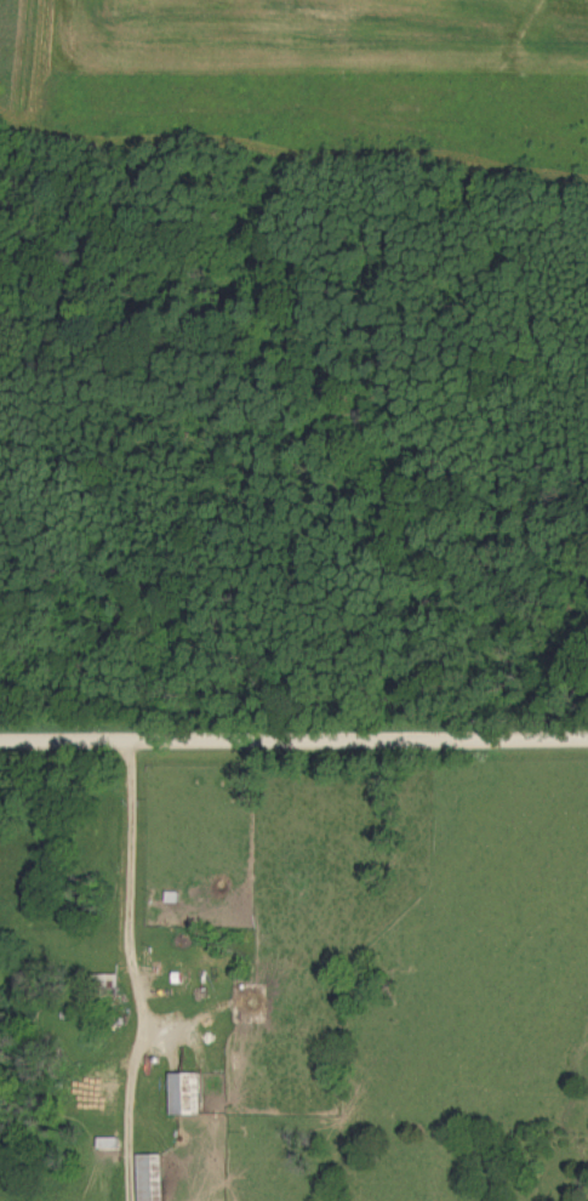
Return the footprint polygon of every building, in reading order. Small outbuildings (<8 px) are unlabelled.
[(207,1076),(175,1076),(174,1116),(206,1116),(207,1076)] [(168,1157),(142,1157),(143,1200),(168,1200),(168,1157)]
